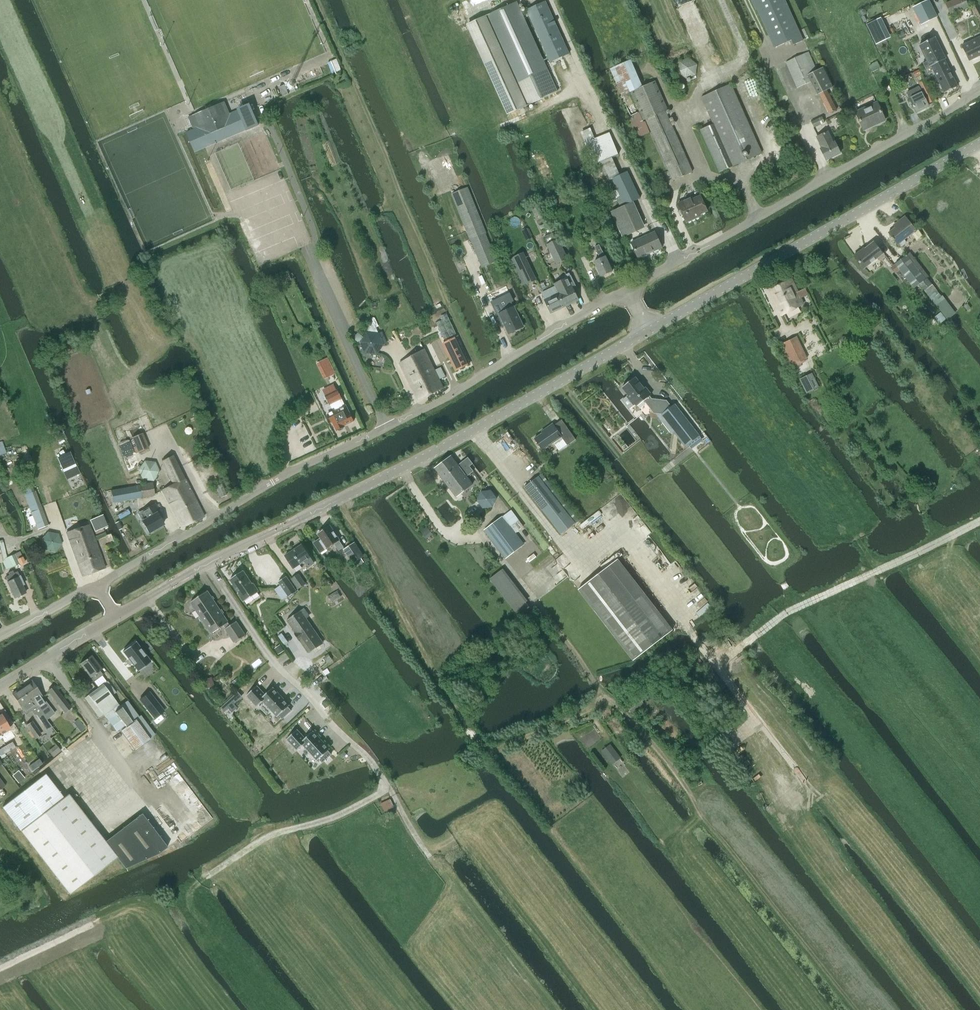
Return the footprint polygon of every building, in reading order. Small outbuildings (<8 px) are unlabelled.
[(756,8),(757,8),(775,47),(791,39),(793,44),(802,40),(784,0),(752,0),(756,8)] [(936,17),(928,0),(927,0),(917,5),(926,22),(936,17)] [(969,7),(966,0),(956,0),(946,4),(950,15),(969,7)] [(527,9),(550,62),(569,53),(546,1),(527,9)] [(509,113),(557,91),(517,2),(468,23),(509,113)] [(930,66),(931,65),(944,59),(945,59),(934,37),(919,45),(927,61),(923,63),(925,68),(930,66)] [(979,55),(979,37),(962,46),(969,61),(979,55)] [(808,52),(785,62),(797,88),(811,82),(817,95),(819,94),(829,114),(836,110),(826,90),(832,87),(822,67),(816,70),(808,52)] [(644,119),(646,118),(673,180),(693,171),(665,110),(668,109),(655,80),(642,86),(630,59),(610,68),(622,95),(631,91),(644,119)] [(944,92),(957,86),(944,59),(931,65),(944,92)] [(877,61),(869,65),(872,72),(880,68),(877,61)] [(926,102),(928,101),(929,103),(934,100),(924,80),(919,82),(922,88),(920,89),(919,87),(907,93),(916,113),(929,107),(926,102)] [(762,153),(731,84),(702,97),(713,123),(701,129),(720,171),(762,153)] [(856,112),(864,129),(885,120),(877,102),(856,112)] [(190,131),(186,132),(194,152),(198,150),(205,147),(207,146),(208,146),(247,129),(244,122),(251,119),(249,114),(241,117),(238,110),(220,118),(215,106),(192,115),(188,117),(193,129),(190,131)] [(814,128),(824,123),(821,117),(811,121),(814,128)] [(828,131),(816,136),(822,147),(820,148),(826,160),(840,153),(834,141),(833,142),(828,131)] [(609,134),(585,144),(594,164),(618,154),(609,134)] [(627,170),(611,178),(622,200),(617,202),(619,207),(624,205),(640,197),(627,170)] [(451,194),(481,268),(496,262),(466,188),(451,194)] [(607,193),(611,202),(620,198),(616,189),(607,193)] [(686,222),(701,215),(700,214),(707,210),(701,195),(693,198),(692,197),(678,203),(686,222)] [(538,202),(529,206),(535,217),(543,212),(538,202)] [(619,207),(611,211),(623,237),(638,229),(626,204),(624,205),(619,207)] [(888,232),(899,245),(901,246),(904,243),(905,240),(903,239),(915,229),(904,215),(896,222),(897,224),(888,232)] [(632,242),(639,257),(662,247),(655,231),(632,242)] [(556,240),(547,244),(556,264),(567,258),(558,239),(556,240)] [(854,255),(864,268),(883,253),(874,241),(862,250),(861,249),(854,255)] [(594,262),(601,276),(612,271),(606,256),(605,257),(600,245),(595,247),(601,259),(594,262)] [(524,275),(532,271),(523,252),(515,256),(524,275)] [(900,259),(919,283),(925,279),(906,254),(900,259)] [(515,256),(510,259),(519,280),(522,286),(528,283),(524,275),(515,256)] [(919,283),(900,259),(894,263),(899,269),(914,287),(919,283)] [(899,269),(894,263),(890,267),(895,273),(899,269)] [(499,268),(492,270),(495,278),(502,275),(499,268)] [(289,274),(281,277),(284,283),(291,279),(289,274)] [(550,312),(578,299),(572,288),(575,287),(570,276),(554,284),(555,287),(542,293),(546,300),(545,300),(550,312)] [(926,277),(925,279),(919,283),(929,296),(937,291),(926,277)] [(770,290),(782,315),(803,304),(800,298),(808,294),(805,288),(797,292),(791,279),(770,290)] [(499,314),(508,334),(510,333),(512,333),(516,332),(517,330),(523,326),(514,307),(513,307),(511,301),(500,307),(502,312),(499,314)] [(940,325),(945,321),(940,314),(933,319),(937,324),(938,323),(940,325)] [(443,320),(436,323),(444,339),(456,334),(448,318),(443,320)] [(358,333),(354,339),(361,344),(365,353),(377,354),(384,344),(387,343),(382,332),(379,334),(378,334),(368,333),(367,333),(364,337),(358,333)] [(780,343),(791,365),(806,358),(795,336),(780,343)] [(452,339),(443,344),(446,349),(456,370),(470,363),(458,337),(452,339)] [(408,382),(434,369),(424,350),(399,364),(408,382)] [(326,375),(334,370),(328,358),(320,362),(326,375)] [(434,369),(408,382),(418,401),(443,388),(438,379),(445,376),(441,369),(435,372),(434,369)] [(644,388),(635,377),(622,387),(628,395),(626,396),(634,405),(635,404),(637,406),(644,400),(653,413),(661,414),(686,446),(699,436),(674,404),(671,406),(667,400),(652,398),(650,396),(651,395),(645,387),(644,388)] [(341,399),(341,398),(335,386),(323,392),(329,405),(330,404),(333,412),(327,415),(331,423),(332,423),(336,431),(337,431),(340,431),(342,430),(343,428),(345,427),(344,426),(354,421),(350,413),(349,413),(345,406),(341,399)] [(575,439),(561,420),(554,425),(553,423),(544,429),(545,431),(534,438),(542,450),(561,437),(567,445),(575,439)] [(138,453),(149,448),(143,433),(132,437),(138,453)] [(161,491),(181,528),(203,518),(172,456),(162,461),(173,485),(161,491)] [(446,484),(455,477),(453,475),(461,469),(462,471),(469,466),(472,463),(467,457),(457,465),(450,456),(434,468),(446,484)] [(75,467),(63,472),(66,479),(80,473),(76,466),(75,467)] [(455,477),(446,484),(456,497),(472,484),(466,476),(473,471),(469,466),(462,471),(461,469),(453,475),(455,477)] [(524,487),(561,534),(575,523),(538,476),(524,487)] [(132,486),(110,490),(113,506),(135,502),(132,486)] [(482,507),(492,506),(495,497),(490,490),(481,491),(477,500),(482,507)] [(37,530),(47,526),(34,492),(23,496),(37,530)] [(141,521),(147,533),(162,524),(156,513),(158,513),(153,504),(141,511),(146,519),(141,521)] [(99,517),(90,520),(95,531),(103,527),(104,527),(99,516),(99,517)] [(502,516),(484,531),(491,540),(494,538),(508,556),(521,546),(507,528),(510,526),(502,516)] [(84,545),(94,541),(88,525),(66,533),(77,563),(89,559),(84,545)] [(329,526),(318,533),(322,540),(320,541),(319,539),(313,543),(319,552),(333,543),(338,550),(343,547),(329,526)] [(427,527),(420,532),(424,536),(430,531),(427,527)] [(47,532),(40,540),(44,551),(54,552),(61,544),(58,534),(47,532)] [(89,559),(77,563),(82,577),(104,569),(94,541),(84,545),(89,559)] [(361,558),(363,556),(354,543),(344,549),(353,563),(355,562),(361,558)] [(314,563),(301,545),(284,556),(293,568),(304,561),(308,567),(314,563)] [(12,567),(19,564),(14,554),(8,557),(12,567)] [(361,558),(355,562),(357,566),(364,562),(361,558)] [(615,558),(576,588),(631,657),(669,627),(615,558)] [(508,559),(496,570),(515,594),(528,583),(508,559)] [(243,602),(258,592),(252,583),(251,584),(242,571),(229,580),(238,593),(237,593),(243,602)] [(7,582),(14,598),(25,594),(21,586),(23,585),(19,577),(17,572),(5,577),(7,582)] [(298,574),(291,579),(298,589),(305,584),(298,574)] [(288,597),(296,591),(286,577),(278,582),(280,586),(274,590),(282,599),(287,595),(288,597)] [(199,616),(200,616),(208,611),(209,613),(217,608),(206,591),(190,602),(191,604),(191,606),(193,610),(195,610),(199,616)] [(526,602),(515,610),(519,616),(530,607),(526,602)] [(234,643),(244,635),(235,622),(229,626),(227,623),(228,623),(223,616),(223,613),(221,610),(219,609),(217,608),(209,613),(208,611),(200,616),(199,616),(211,634),(223,626),(225,629),(224,629),(234,643)] [(287,620),(296,633),(294,634),(299,641),(301,640),(309,652),(323,643),(305,618),(309,615),(304,608),(287,620)] [(134,642),(122,651),(137,671),(149,661),(134,642)] [(278,654),(284,651),(279,645),(274,649),(278,654)] [(79,664),(92,682),(102,675),(99,671),(101,669),(91,655),(79,664)] [(45,702),(30,680),(19,688),(23,695),(27,692),(32,699),(33,698),(38,706),(38,707),(45,719),(49,716),(54,713),(46,702),(45,702)] [(205,682),(207,689),(215,686),(212,680),(205,682)] [(119,707),(117,704),(111,696),(115,693),(107,681),(84,698),(98,717),(102,715),(116,733),(118,731),(134,752),(156,735),(140,714),(138,716),(127,701),(119,707)] [(258,686),(257,686),(246,696),(246,697),(247,696),(256,707),(263,702),(277,717),(276,717),(277,717),(279,716),(282,719),(291,711),(288,707),(290,705),(289,705),(273,688),(274,688),(273,687),(265,695),(257,687),(258,686)] [(23,695),(19,688),(11,693),(26,715),(32,710),(40,722),(45,719),(38,707),(38,706),(33,698),(32,699),(27,692),(23,695)] [(154,718),(163,710),(148,692),(139,699),(154,718)] [(70,708),(59,694),(53,698),(64,712),(70,708)] [(231,699),(224,705),(227,709),(228,708),(233,703),(234,703),(231,699)] [(0,735),(10,729),(1,714),(0,714),(0,734),(0,735)] [(38,731),(31,720),(25,724),(33,735),(38,731)] [(336,724),(342,729),(346,726),(340,720),(336,724)] [(298,730),(297,729),(286,740),(287,740),(297,750),(296,751),(297,751),(303,745),(317,760),(317,761),(319,759),(323,763),(332,754),(328,751),(330,749),(330,748),(329,749),(314,732),(314,731),(313,731),(305,738),(298,730)] [(6,745),(9,751),(15,748),(12,742),(6,745)] [(0,749),(0,756),(9,751),(6,745),(0,749)] [(609,746),(601,752),(611,765),(612,764),(619,759),(609,746)] [(18,771),(12,777),(18,784),(24,779),(18,771)] [(125,868),(158,853),(167,846),(141,813),(104,841),(67,794),(63,798),(44,774),(2,807),(69,894),(116,857),(125,868)]
